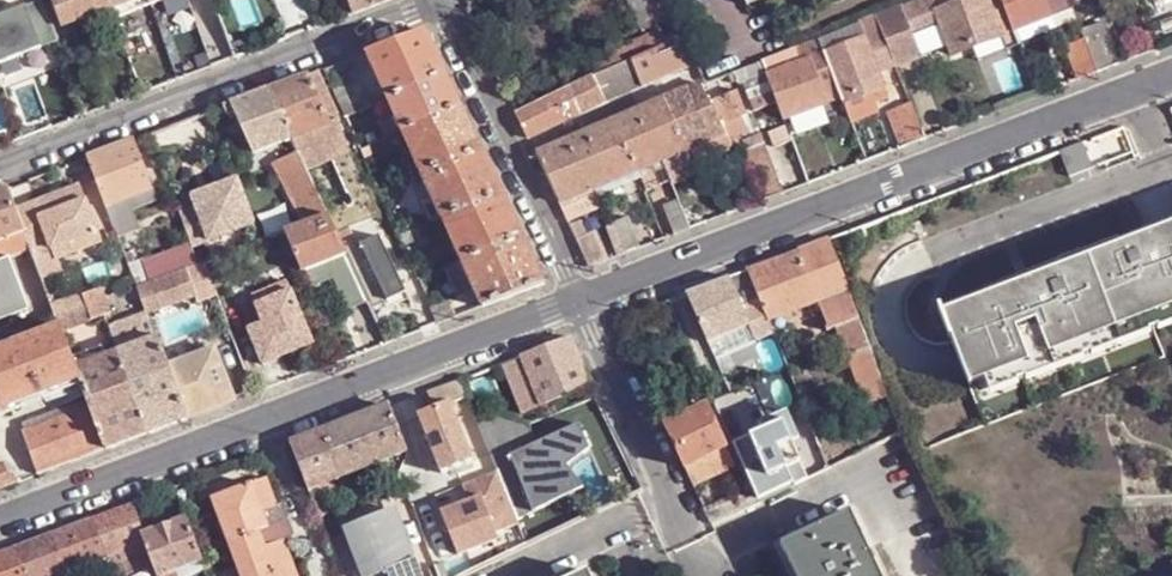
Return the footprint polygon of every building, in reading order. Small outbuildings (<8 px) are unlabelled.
[(62,28),(111,9),(108,0),(52,0),(62,28)] [(111,9),(135,1),(140,11),(171,0),(108,0),(111,9)] [(214,0),(228,36),(244,31),(233,0),(215,0),(214,0)] [(316,9),(329,3),(327,0),(311,0),(316,9)] [(356,13),(389,0),(352,0),(356,13)] [(669,0),(627,0),(637,23),(672,6),(669,0)] [(1015,30),(1004,0),(959,0),(936,10),(932,0),(916,0),(903,5),(877,15),(890,48),(896,63),(897,65),(922,56),(911,26),(938,16),(953,55),(1002,36),(1006,47),(1020,42),(1019,41),(1015,30)] [(1015,30),(1053,15),(1046,0),(1004,0),(1015,30)] [(1058,10),(1070,6),(1068,0),(1053,0),(1058,10)] [(43,52),(25,8),(0,18),(0,69),(43,52)] [(121,12),(113,15),(120,30),(134,25),(129,14),(123,17),(121,12)] [(879,71),(886,67),(880,52),(890,48),(877,15),(860,23),(865,35),(826,51),(843,97),(844,101),(884,86),(879,71)] [(1057,26),(1053,15),(1015,30),(1019,41),(1057,26)] [(1070,30),(1079,27),(1076,21),(1068,24),(1070,30)] [(1096,73),(1117,65),(1101,23),(1080,31),(1096,73)] [(426,31),(367,53),(387,98),(447,74),(426,31)] [(588,64),(594,77),(661,44),(656,32),(588,64)] [(646,84),(697,62),(684,33),(661,44),(594,77),(518,113),(530,139),(646,83),(646,84)] [(826,51),(821,38),(800,46),(804,54),(809,52),(811,57),(796,65),(792,55),(780,60),(784,69),(769,75),(779,105),(785,119),(843,97),(826,51)] [(886,67),(896,63),(890,48),(880,52),(886,67)] [(757,113),(779,105),(769,75),(763,61),(725,76),(729,85),(739,80),(741,85),(748,82),(752,92),(749,93),(757,113)] [(319,71),(270,90),(292,138),(300,154),(306,168),(351,151),(338,122),(341,120),(319,71)] [(447,74),(387,98),(403,131),(461,107),(447,74)] [(365,83),(337,94),(347,115),(374,104),(365,83)] [(666,98),(691,149),(726,135),(711,102),(700,83),(666,98)] [(889,96),(884,86),(844,101),(852,121),(880,111),(876,101),(889,96)] [(292,138),(270,90),(224,107),(229,116),(236,113),(247,134),(255,152),(292,138)] [(738,91),(711,102),(726,135),(753,122),(738,91)] [(403,131),(387,98),(377,103),(393,135),(403,131)] [(560,203),(595,188),(691,149),(666,98),(537,154),(560,203)] [(902,147),(925,138),(911,103),(888,112),(902,147)] [(461,107),(403,131),(422,174),(483,151),(461,107)] [(726,135),(730,145),(757,134),(753,122),(726,135)] [(185,147),(177,125),(150,135),(159,157),(185,147)] [(792,141),(787,125),(771,131),(777,146),(792,141)] [(726,135),(691,149),(697,159),(730,145),(726,135)] [(392,147),(388,138),(362,148),(365,156),(374,153),(375,155),(392,147)] [(154,187),(136,140),(118,146),(90,157),(108,204),(154,187)] [(1085,140),(1063,149),(1072,175),(1096,166),(1085,140)] [(764,200),(783,193),(768,149),(748,156),(764,200)] [(503,194),(483,151),(422,174),(443,218),(503,194)] [(300,154),(277,164),(308,225),(329,217),(306,168),(300,154)] [(443,218),(422,174),(411,179),(432,222),(443,218)] [(198,207),(181,213),(194,247),(256,223),(239,178),(194,196),(198,207)] [(384,179),(377,182),(381,191),(388,188),(384,179)] [(81,185),(18,209),(33,250),(50,244),(56,259),(102,241),(81,185)] [(108,204),(121,238),(141,230),(133,210),(159,200),(154,187),(108,204)] [(33,250),(18,209),(10,188),(0,191),(0,262),(12,257),(33,250)] [(560,203),(568,217),(602,203),(595,188),(560,203)] [(525,239),(503,194),(443,218),(463,262),(525,239)] [(676,234),(703,224),(694,202),(682,206),(680,201),(664,206),(676,234)] [(349,309),(369,301),(354,269),(346,253),(337,232),(329,217),(308,225),(287,232),(304,271),(310,286),(334,277),(349,309)] [(627,252),(640,247),(628,217),(615,222),(627,252)] [(1156,226),(1171,267),(1171,220),(1156,226)] [(424,236),(420,226),(401,234),(406,244),(424,236)] [(1156,226),(1130,236),(1037,271),(1029,275),(948,305),(973,371),(1005,359),(1008,368),(1171,305),(1171,267),(1156,226)] [(349,228),(337,232),(346,253),(354,269),(369,301),(371,306),(372,308),(406,293),(380,236),(357,246),(349,228)] [(590,267),(605,261),(594,234),(579,241),(590,267)] [(762,296),(771,318),(819,300),(830,329),(839,326),(867,403),(889,394),(830,237),(750,267),(762,296)] [(546,284),(525,239),(463,262),(477,291),(484,307),(546,284)] [(140,288),(200,265),(193,249),(148,266),(145,257),(141,259),(137,248),(126,253),(140,288)] [(12,257),(0,262),(0,321),(32,309),(12,257)] [(477,291),(463,262),(448,268),(463,296),(477,291)] [(200,265),(140,288),(152,320),(201,302),(198,294),(216,288),(207,263),(200,265)] [(771,318),(762,296),(743,303),(731,274),(688,290),(711,340),(751,322),(758,338),(776,331),(771,318)] [(289,281),(254,295),(266,323),(251,329),(266,364),(315,343),(289,281)] [(62,327),(64,331),(93,320),(88,307),(60,319),(62,327)] [(158,337),(152,321),(152,320),(113,334),(120,351),(158,337)] [(77,367),(64,331),(62,327),(0,351),(0,409),(1,408),(4,415),(10,413),(7,406),(82,378),(77,367)] [(521,355),(503,361),(523,412),(594,384),(570,335),(521,355)] [(168,365),(158,337),(120,351),(150,433),(189,419),(168,365)] [(189,419),(237,401),(216,348),(168,365),(189,419)] [(109,449),(150,433),(120,351),(77,367),(82,378),(89,399),(93,407),(109,449)] [(1005,359),(973,371),(976,380),(1008,368),(1005,359)] [(466,396),(459,378),(426,390),(433,407),(417,413),(440,472),(468,461),(446,403),(466,396)] [(27,433),(93,407),(89,399),(24,424),(27,433)] [(399,436),(387,405),(290,441),(308,486),(318,482),(404,449),(399,436)] [(713,522),(760,500),(741,459),(734,463),(711,414),(707,406),(666,425),(693,482),(730,464),(743,490),(706,508),(713,522)] [(41,475),(109,449),(93,407),(27,433),(25,434),(41,475)] [(720,410),(711,414),(727,446),(734,463),(741,459),(734,443),(720,410)] [(498,413),(476,423),(496,470),(515,519),(583,491),(568,466),(589,452),(578,426),(536,444),(528,425),(498,413)] [(784,421),(734,443),(741,459),(760,500),(802,479),(799,473),(792,476),(781,453),(795,447),(784,421)] [(20,482),(16,474),(11,476),(5,462),(0,464),(0,490),(20,482)] [(515,519),(496,470),(460,483),(467,499),(446,507),(443,509),(441,511),(441,513),(441,514),(441,515),(455,552),(496,538),(493,531),(517,522),(515,519)] [(268,510),(274,507),(263,479),(257,481),(268,510)] [(276,543),(282,542),(295,536),(283,504),(274,507),(268,510),(257,481),(211,500),(240,575),(289,575),(276,543)] [(318,482),(308,486),(320,518),(330,514),(318,482)] [(90,517),(105,558),(145,542),(142,535),(130,502),(90,517)] [(859,543),(865,540),(849,508),(844,511),(859,543)] [(344,529),(363,575),(422,575),(395,509),(344,529)] [(781,542),(790,561),(796,559),(804,575),(882,575),(881,573),(875,575),(868,562),(874,560),(865,540),(859,543),(844,511),(781,542)] [(50,531),(67,573),(100,560),(104,572),(110,570),(109,569),(105,558),(90,517),(50,531)] [(199,557),(185,519),(171,524),(170,522),(156,528),(157,529),(142,535),(145,542),(150,554),(153,562),(158,573),(169,570),(199,557)] [(11,547),(23,575),(68,575),(67,573),(50,531),(11,547)] [(105,558),(109,569),(143,556),(150,554),(145,542),(105,558)] [(282,542),(276,543),(289,575),(295,575),(282,542)] [(11,547),(0,551),(0,575),(23,575),(11,547)] [(146,564),(153,562),(150,554),(143,556),(146,564)] [(796,559),(790,561),(797,575),(804,575),(796,559)] [(104,572),(100,560),(67,573),(68,575),(94,575),(104,572)] [(868,562),(875,575),(881,573),(874,560),(868,562)]
